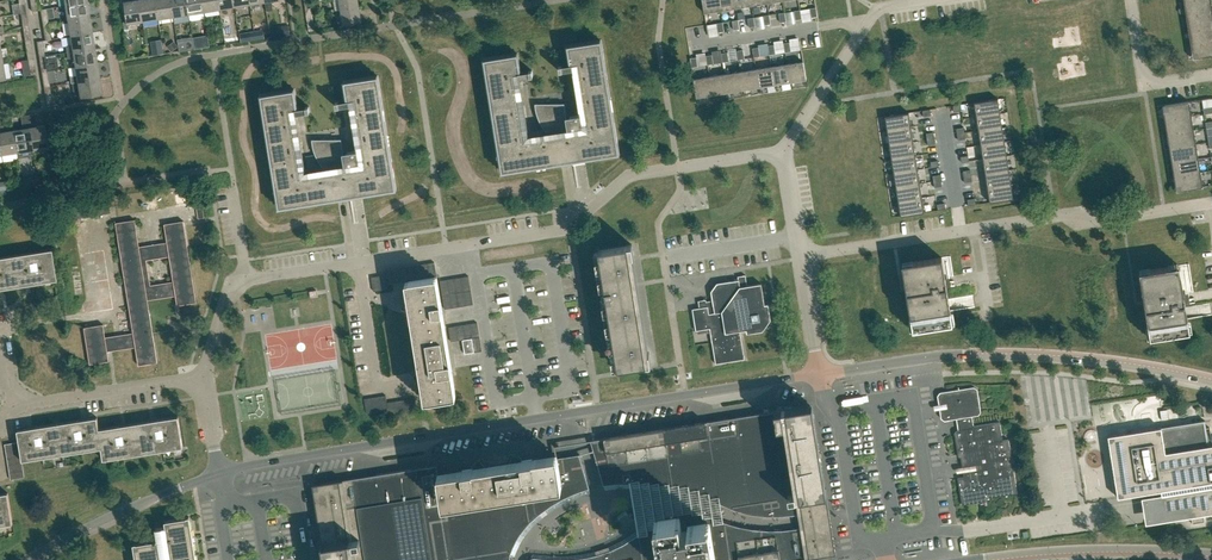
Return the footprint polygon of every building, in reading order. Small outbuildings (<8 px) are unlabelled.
[(143,22),(140,0),(134,0),(124,2),(127,24),(143,22)] [(155,0),(140,0),(143,22),(158,19),(155,0)] [(174,17),(171,0),(155,0),(158,19),(174,17)] [(187,0),(171,0),(174,17),(189,15),(187,0)] [(204,12),(202,0),(187,0),(189,15),(204,12)] [(218,0),(202,0),(204,12),(220,10),(218,0)] [(235,7),(234,0),(218,0),(220,10),(235,7)] [(265,2),(267,11),(274,10),(273,1),(281,0),(265,0),(265,2)] [(359,7),(358,0),(339,0),(340,10),(359,7)] [(720,10),(719,0),(702,0),(704,13),(720,10)] [(736,8),(735,0),(719,0),(720,10),(736,8)] [(1184,2),(1186,16),(1211,12),(1211,9),(1211,0),(1196,0),(1184,2)] [(67,21),(89,17),(87,2),(64,6),(67,21)] [(359,7),(340,10),(343,25),(362,22),(359,7)] [(1186,16),(1188,30),(1211,26),(1211,12),(1186,16)] [(69,36),(92,33),(89,17),(67,21),(69,36)] [(289,25),(270,28),(271,37),(290,34),(289,25)] [(1188,30),(1190,44),(1191,44),(1211,41),(1211,26),(1188,30)] [(263,29),(255,31),(256,39),(264,38),(263,29)] [(255,31),(246,32),(248,40),(256,39),(255,31)] [(67,52),(94,48),(92,33),(69,36),(70,45),(66,46),(67,52)] [(200,36),(192,37),(194,49),(202,47),(200,36)] [(192,37),(177,39),(179,51),(194,49),(192,37)] [(520,72),(517,54),(484,59),(502,172),(561,162),(586,158),(619,153),(601,40),(567,46),(570,64),(558,66),(559,71),(566,70),(573,69),(580,115),(566,117),(564,104),(535,104),(535,108),(536,112),(537,115),(538,119),(540,122),(542,126),(544,129),(547,132),(528,135),(519,78),(527,77),(533,76),(532,70),(520,72)] [(1190,44),(1193,59),(1196,59),(1211,56),(1211,41),(1191,44),(1190,44)] [(162,47),(152,48),(153,55),(163,53),(162,47)] [(74,67),(97,63),(94,48),(67,52),(68,58),(72,58),(74,67)] [(787,64),(790,82),(806,80),(803,62),(787,64)] [(76,82),(99,78),(97,63),(74,67),(75,75),(70,76),(71,83),(76,82)] [(774,85),(790,82),(787,64),(772,67),(774,85)] [(759,87),(774,85),(772,67),(756,69),(759,87)] [(743,90),(759,87),(756,69),(741,72),(743,90)] [(728,92),(743,90),(741,72),(725,74),(728,92)] [(712,95),(728,92),(725,74),(709,77),(712,95)] [(297,108),(294,89),(261,95),(279,207),(337,198),(362,194),(396,189),(396,188),(378,76),(344,81),(347,100),(335,102),(336,107),(343,106),(350,105),(357,150),(343,153),(341,139),(312,140),(312,143),(313,147),(314,151),(315,155),(317,158),(319,162),(321,165),(324,168),(305,171),(296,114),(303,112),(310,111),(309,106),(297,108)] [(696,97),(712,95),(709,77),(693,79),(696,97)] [(99,78),(76,82),(79,98),(102,94),(99,78)] [(998,99),(974,102),(976,117),(1000,113),(998,99)] [(1165,105),(1162,106),(1165,120),(1191,116),(1189,102),(1189,101),(1165,105)] [(909,113),(885,116),(887,131),(911,127),(909,113)] [(1000,113),(976,117),(978,131),(1002,127),(1000,113)] [(33,122),(32,114),(26,115),(32,150),(32,152),(48,149),(47,148),(44,125),(34,127),(33,124),(32,122),(33,122)] [(17,153),(32,150),(26,115),(21,116),(22,124),(25,123),(26,128),(13,130),(17,153)] [(1165,120),(1167,134),(1193,130),(1191,116),(1165,120)] [(911,127),(887,131),(889,145),(913,141),(911,127)] [(1002,127),(978,131),(981,145),(1005,142),(1002,127)] [(13,130),(0,132),(0,130),(0,148),(1,155),(17,153),(13,130)] [(1167,134),(1169,149),(1196,144),(1193,130),(1167,134)] [(913,141),(889,145),(892,159),(916,156),(913,141)] [(1005,142),(981,145),(983,159),(1007,156),(1005,142)] [(1169,149),(1171,163),(1172,163),(1198,158),(1196,144),(1169,149)] [(916,156),(892,159),(894,173),(918,170),(916,156)] [(1007,156),(983,159),(985,173),(1009,170),(1007,156)] [(1172,163),(1171,163),(1174,177),(1200,173),(1198,158),(1172,163)] [(918,170),(894,173),(896,187),(920,184),(918,170)] [(1009,170),(985,173),(987,188),(1011,184),(1009,170)] [(1174,177),(1176,191),(1179,191),(1203,187),(1200,173),(1174,177)] [(920,184),(896,187),(898,202),(922,198),(920,184)] [(1011,184),(987,188),(989,202),(1013,198),(1011,184)] [(922,198),(898,202),(900,216),(924,212),(922,198)] [(110,207),(109,207),(99,209),(100,215),(111,214),(110,207)] [(136,229),(135,219),(116,222),(126,285),(127,294),(128,303),(133,333),(105,337),(103,325),(84,328),(90,364),(109,361),(107,352),(112,351),(136,347),(138,365),(157,362),(147,300),(176,296),(177,305),(196,302),(189,256),(183,221),(164,224),(167,242),(139,247),(136,229)] [(649,352),(648,352),(633,255),(634,255),(632,244),(599,250),(618,369),(651,363),(649,352)] [(10,255),(15,286),(31,283),(35,283),(55,280),(50,249),(10,255)] [(4,288),(15,286),(10,255),(0,257),(0,288),(4,288)] [(912,330),(952,324),(941,257),(902,264),(906,291),(912,330)] [(427,263),(429,278),(437,276),(434,262),(427,263)] [(422,279),(429,278),(427,263),(420,264),(422,279)] [(415,280),(422,279),(420,264),(413,265),(415,280)] [(408,281),(415,280),(413,265),(406,267),(408,281)] [(1149,338),(1189,332),(1187,318),(1179,265),(1139,271),(1143,300),(1144,304),(1149,338)] [(401,282),(408,281),(406,267),(399,268),(401,282)] [(394,283),(401,282),(399,268),(392,269),(394,283)] [(387,284),(394,283),(392,269),(385,270),(385,275),(387,284)] [(388,289),(387,284),(385,275),(379,276),(381,290),(388,289)] [(748,285),(746,275),(738,276),(739,280),(718,283),(711,291),(712,291),(714,307),(708,308),(708,306),(692,308),(696,330),(710,328),(716,363),(744,359),(740,330),(746,329),(747,333),(762,331),(771,319),(769,310),(769,305),(768,304),(765,304),(762,283),(748,285)] [(373,291),(381,290),(379,276),(371,277),(373,291)] [(463,291),(471,290),(469,276),(461,277),(463,291)] [(422,363),(423,371),(419,371),(415,375),(422,384),(425,383),(428,400),(452,396),(448,372),(452,372),(450,361),(447,361),(439,313),(442,312),(441,302),(437,302),(433,277),(409,281),(411,298),(408,299),(404,310),(410,312),(413,311),(414,318),(422,363)] [(456,292),(463,291),(461,277),(454,278),(456,292)] [(449,293),(456,292),(454,278),(447,279),(449,293)] [(442,294),(449,293),(447,279),(440,280),(442,294)] [(463,291),(466,305),(473,304),(471,290),(463,291)] [(459,306),(466,305),(463,291),(456,292),(459,306)] [(451,307),(459,306),(456,292),(449,293),(451,307)] [(444,309),(451,307),(449,293),(442,294),(444,309)] [(472,338),(472,337),(479,336),(477,322),(470,323),(472,338)] [(465,339),(472,338),(470,323),(463,325),(465,339)] [(462,339),(465,339),(463,325),(456,326),(458,340),(462,339)] [(451,341),(458,340),(456,326),(448,327),(451,341)] [(472,337),(474,352),(482,351),(479,336),(472,337)] [(465,353),(474,352),(472,337),(472,338),(465,339),(462,339),(465,353)] [(958,428),(973,426),(972,416),(978,415),(981,412),(977,389),(974,387),(939,392),(937,396),(941,418),(944,421),(956,419),(958,428)] [(386,402),(387,402),(385,395),(378,396),(380,410),(387,409),(388,409),(386,402)] [(373,412),(380,410),(378,396),(371,398),(373,412)] [(366,413),(373,412),(371,398),(364,399),(366,413)] [(408,399),(410,413),(417,412),(416,406),(415,398),(408,399)] [(403,414),(410,413),(408,399),(401,400),(403,414)] [(396,415),(403,414),(401,400),(394,401),(396,415)] [(389,416),(396,415),(394,401),(387,402),(386,402),(388,409),(387,409),(389,416)] [(836,554),(812,405),(795,408),(774,411),(777,427),(784,426),(798,514),(800,528),(805,559),(824,556),(836,554)] [(604,437),(604,438),(595,440),(591,441),(591,440),(590,440),(590,441),(591,441),(604,485),(615,484),(630,483),(645,484),(659,486),(673,489),(689,493),(704,498),(736,510),(751,514),(766,516),(780,516),(793,515),(798,514),(784,426),(777,427),(774,411),(762,413),(751,415),(750,415),(743,416),(721,420),(721,419),(701,423),(679,427),(679,426),(666,428),(666,427),(663,428),(663,429),(646,431),(643,431),(643,432),(626,435),(626,434),(623,434),(624,435),(607,438),(607,437),(604,437)] [(138,423),(143,453),(163,450),(183,447),(178,416),(154,420),(150,421),(138,423)] [(99,429),(97,418),(87,419),(81,420),(57,424),(62,454),(83,451),(101,448),(102,448),(99,429)] [(1207,432),(1205,421),(1108,436),(1118,498),(1161,491),(1164,511),(1190,507),(1192,524),(1205,522),(1204,514),(1211,513),(1211,445),(1209,446),(1207,432)] [(954,436),(957,453),(1009,445),(1008,439),(1002,440),(999,422),(973,426),(958,428),(958,430),(956,431),(954,433),(954,436)] [(123,456),(143,453),(138,423),(126,425),(122,425),(99,429),(102,448),(101,448),(103,460),(123,456)] [(43,457),(62,454),(57,424),(34,428),(17,430),(19,442),(22,461),(43,457)] [(6,452),(20,449),(19,442),(5,444),(6,452)] [(1013,469),(1009,445),(957,453),(958,455),(958,456),(960,458),(962,466),(963,477),(1013,469)] [(7,458),(21,456),(20,449),(6,452),(7,458)] [(514,455),(511,463),(512,465),(483,470),(483,468),(478,461),(474,464),(472,465),(472,468),(461,470),(462,473),(450,475),(439,477),(437,465),(431,466),(422,467),(412,469),(412,468),(411,468),(412,471),(406,472),(405,470),(377,475),(377,474),(376,474),(376,475),(343,480),(321,483),(313,485),(325,559),(510,559),(511,554),(513,547),(517,540),(521,534),(529,523),(540,514),(551,506),(562,499),(573,494),(581,491),(589,488),(579,455),(557,458),(556,458),(532,462),(532,458),(522,460),(521,457),(519,456),(519,457),(514,455)] [(8,465),(22,463),(21,456),(7,458),(8,465)] [(9,472),(23,470),(22,463),(8,465),(9,472)] [(1017,493),(1013,469),(963,477),(957,478),(962,505),(976,502),(985,501),(987,501),(987,498),(1017,493)] [(23,470),(9,472),(11,480),(17,478),(25,477),(23,470)] [(13,523),(8,493),(0,494),(0,525),(13,523)] [(805,559),(800,528),(796,528),(796,529),(782,530),(768,531),(753,529),(738,526),(723,522),(704,514),(694,511),(684,511),(676,512),(666,514),(658,519),(649,525),(637,536),(623,544),(610,550),(596,555),(582,558),(568,559),(554,559),(539,558),(534,558),(529,559),(528,559),(797,559),(805,559)] [(137,559),(196,559),(189,517),(165,520),(166,526),(155,528),(157,540),(146,542),(134,543),(137,559)]
